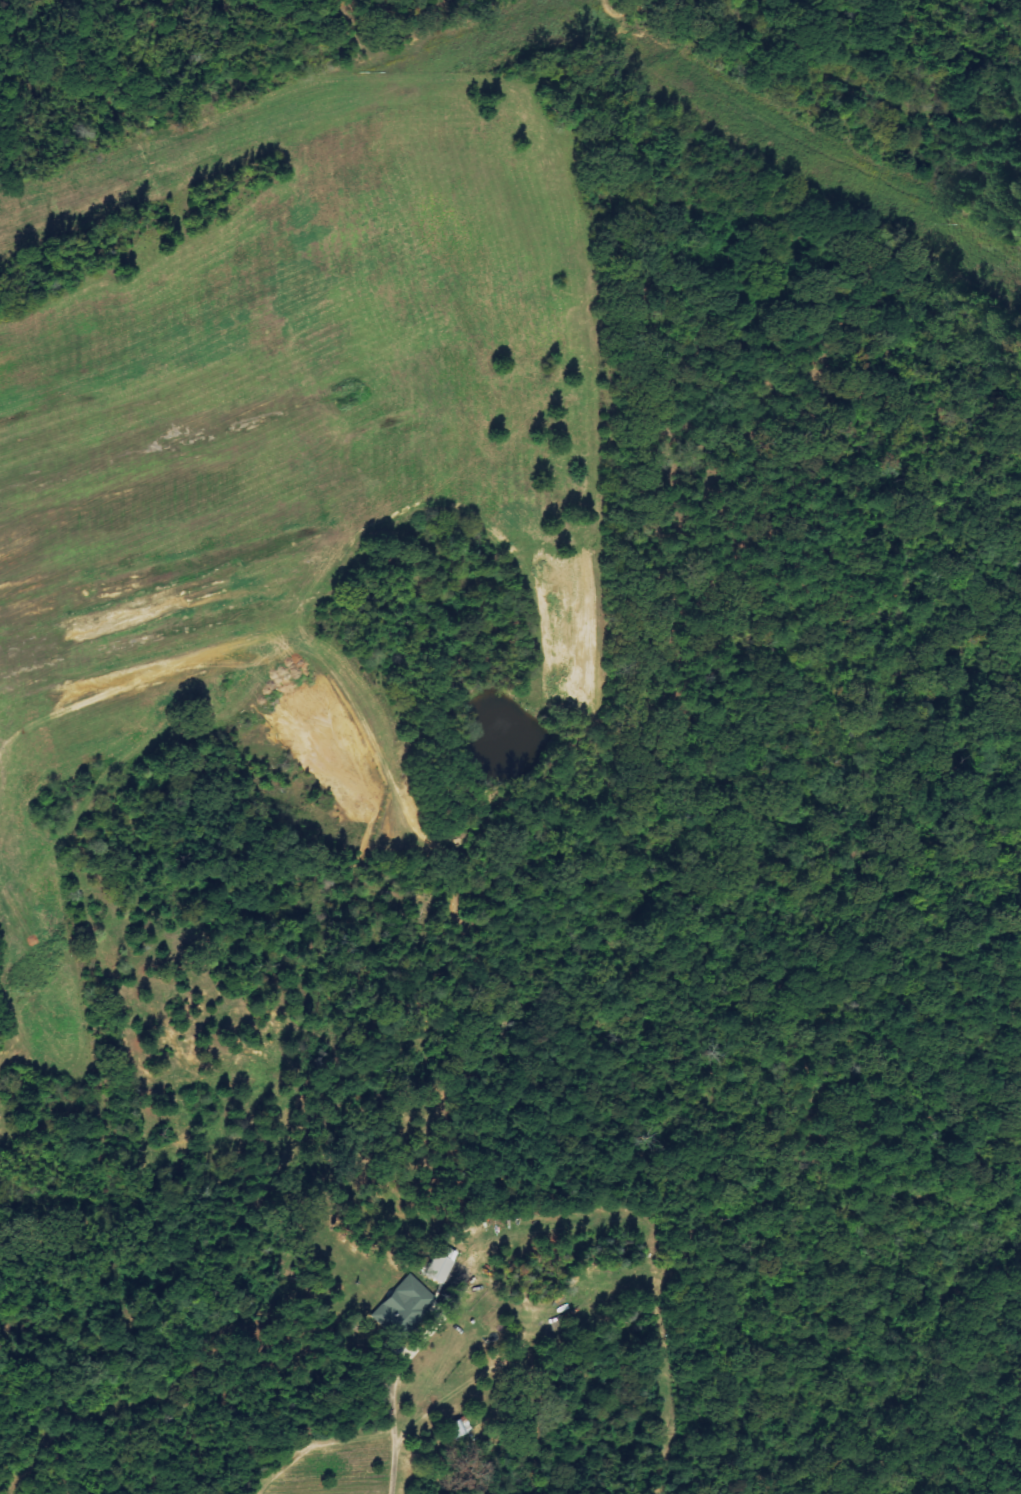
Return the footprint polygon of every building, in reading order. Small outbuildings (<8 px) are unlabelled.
[(427,1277),(445,1285),(458,1253),(440,1246),(427,1277)] [(433,1297),(410,1275),(373,1314),(384,1325),(389,1319),(398,1328),(411,1314),(414,1317),(433,1297)]
